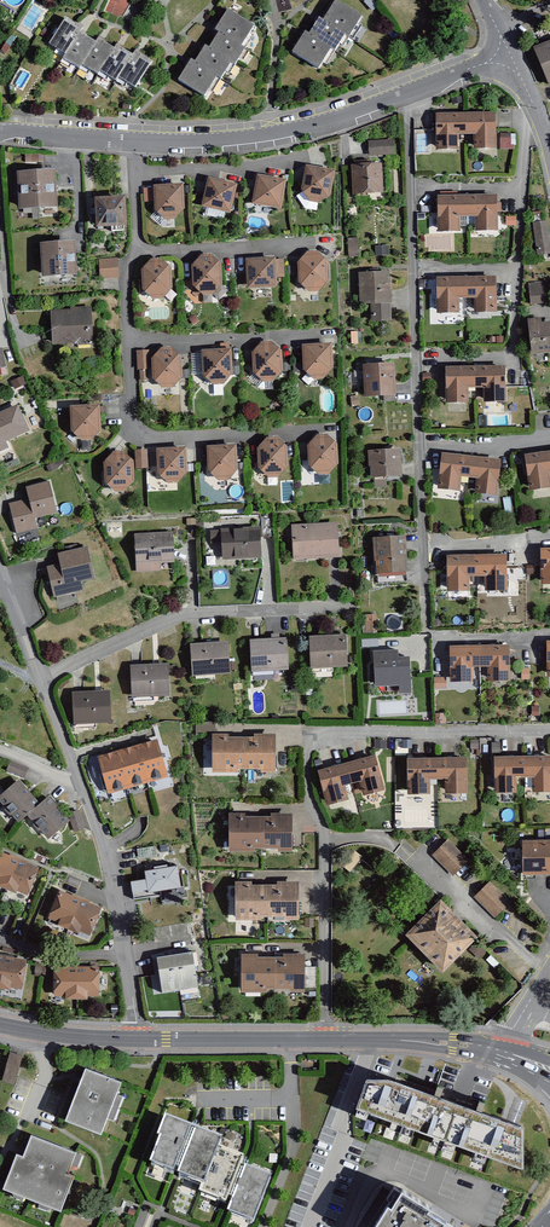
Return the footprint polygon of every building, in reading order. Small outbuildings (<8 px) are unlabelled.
[(338,5),(325,26),(348,40),(353,43),(366,22),(338,5)] [(229,14),(215,36),(220,39),(245,54),(258,33),(229,14)] [(325,26),(321,23),(311,39),(335,54),(339,56),(348,40),(325,26)] [(85,37),(67,26),(50,51),(68,62),(82,40),(85,37)] [(308,37),(294,58),(321,75),(335,54),(311,39),(308,37)] [(245,54),(220,39),(211,53),(237,69),(240,72),(250,58),(245,54)] [(98,51),(82,40),(68,62),(65,66),(81,76),(84,71),(98,51)] [(536,50),(549,87),(549,45),(536,50)] [(116,56),(101,46),(98,51),(84,71),(99,81),(102,77),(116,56)] [(207,50),(195,68),(221,85),(225,87),(237,69),(211,53),(207,50)] [(134,62),(119,52),(116,56),(102,77),(118,88),(120,83),(134,62)] [(153,69),(137,58),(134,62),(120,83),(136,94),(153,69)] [(193,67),(179,88),(208,106),(221,85),(195,68),(193,67)] [(498,152),(498,116),(439,117),(439,153),(461,153),(461,138),(477,138),(477,152),(498,152)] [(515,148),(515,133),(501,133),(501,148),(515,148)] [(395,140),(368,141),(369,156),(396,155),(395,140)] [(26,168),(39,169),(40,156),(27,155),(26,168)] [(385,196),(383,166),(352,166),(354,197),(385,196)] [(332,202),(337,175),(307,169),(302,197),(332,202)] [(57,174),(18,176),(20,215),(59,213),(57,174)] [(253,208),(283,213),(288,185),(258,180),(253,208)] [(238,188),(209,183),(203,211),(232,217),(238,188)] [(186,215),(185,189),(155,190),(157,216),(166,223),(178,222),(186,215)] [(499,235),(499,198),(439,199),(440,236),(462,236),(462,221),(477,221),(478,235),(499,235)] [(127,203),(97,204),(99,236),(129,234),(127,203)] [(533,226),(538,258),(549,257),(549,224),(533,226)] [(360,241),(348,241),(348,258),(361,258),(360,241)] [(77,247),(41,250),(44,285),(80,282),(77,247)] [(331,286),(330,265),(319,255),(308,255),(299,266),(300,286),(310,295),(322,295),(331,286)] [(225,289),(223,269),(213,259),(203,259),(193,269),(194,288),(205,299),(217,299),(225,289)] [(118,261),(100,261),(101,282),(119,282),(118,261)] [(174,294),(174,273),(164,263),(151,263),(143,275),(143,294),(152,303),(166,303),(174,294)] [(285,281),(285,263),(249,264),(249,293),(279,292),(279,281),(285,281)] [(393,327),(391,275),(359,276),(360,310),(371,310),(371,327),(393,327)] [(498,318),(497,281),(438,281),(439,319),(461,319),(461,302),(477,302),(477,318),(498,318)] [(533,307),(549,306),(549,304),(548,283),(530,285),(533,307)] [(92,311),(51,313),(54,351),(95,349),(92,311)] [(530,329),(535,359),(549,357),(549,326),(530,329)] [(284,356),(273,345),(262,345),(253,358),(254,377),(264,386),(275,386),(286,376),(284,356)] [(335,373),(334,349),(304,349),(305,375),(315,383),(325,384),(335,373)] [(0,353),(0,381),(8,379),(3,352),(0,353)] [(164,353),(153,364),(154,382),(163,394),(178,393),(185,381),(183,364),(172,354),(164,353)] [(233,353),(204,354),(204,379),(212,388),(227,387),(234,378),(233,353)] [(148,355),(137,355),(138,374),(149,374),(148,355)] [(366,403),(398,401),(396,369),(365,371),(366,403)] [(506,371),(448,371),(448,407),(472,407),(472,393),(487,393),(487,406),(507,406),(506,371)] [(100,405),(70,406),(71,430),(81,441),(93,440),(101,430),(100,405)] [(11,453),(7,446),(31,436),(19,409),(0,417),(0,458),(11,453)] [(340,469),(339,450),(329,439),(318,440),(309,452),(310,472),(320,480),(332,479),(340,469)] [(279,442),(268,443),(259,452),(259,472),(269,482),(280,482),(290,473),(289,451),(279,442)] [(188,472),(186,447),(156,449),(157,474),(167,484),(179,483),(188,472)] [(147,449),(134,450),(136,469),(149,468),(147,449)] [(238,450),(209,451),(210,475),(219,485),(231,483),(240,477),(238,450)] [(134,461),(123,451),(113,451),(103,463),(104,482),(114,492),(125,492),(135,482),(134,461)] [(402,454),(370,456),(371,483),(404,480),(402,454)] [(525,460),(530,495),(549,492),(549,456),(525,460)] [(502,465),(443,459),(439,495),(461,497),(463,481),(480,483),(478,500),(499,502),(502,465)] [(51,484),(26,491),(28,501),(34,522),(59,515),(51,484)] [(8,506),(17,538),(37,532),(34,522),(28,501),(8,506)] [(341,561),(339,526),(293,529),(295,564),(341,561)] [(264,564),(262,533),(223,534),(225,565),(264,564)] [(174,536),(135,538),(138,576),(161,575),(161,567),(176,566),(174,536)] [(376,578),(408,577),(407,540),(375,542),(376,578)] [(97,584),(87,550),(59,558),(60,565),(48,569),(56,596),(97,584)] [(449,560),(449,595),(471,595),(471,582),(490,582),(490,594),(509,595),(509,560),(449,560)] [(348,633),(311,635),(312,667),(349,665),(348,633)] [(288,636),(250,639),(252,670),(290,667),(288,636)] [(193,642),(195,673),(233,671),(231,639),(193,642)] [(512,643),(451,645),(452,679),(475,678),(474,664),(493,664),(493,679),(513,679),(512,643)] [(414,691),(411,656),(375,657),(376,684),(401,684),(401,691),(414,691)] [(131,662),(133,695),(171,693),(169,660),(131,662)] [(435,689),(447,689),(447,676),(435,676),(435,689)] [(74,689),(75,720),(115,719),(114,688),(74,689)] [(276,773),(276,734),(253,734),(253,737),(229,738),(229,734),(212,735),(213,773),(238,773),(238,769),(261,769),(261,773),(276,773)] [(169,776),(159,736),(97,752),(107,792),(169,776)] [(363,796),(385,790),(376,755),(317,771),(326,806),(348,800),(345,786),(360,782),(363,796)] [(494,758),(495,793),(517,793),(516,779),(532,778),(533,793),(549,792),(549,756),(494,758)] [(445,795),(467,794),(467,758),(407,758),(407,795),(431,795),(430,780),(445,780),(445,795)] [(20,820),(41,801),(20,776),(0,794),(0,798),(20,820)] [(41,801),(28,813),(51,838),(73,818),(50,793),(41,801)] [(294,849),(294,813),(231,812),(230,849),(294,849)] [(468,858),(448,840),(432,855),(452,875),(468,858)] [(523,841),(523,876),(549,875),(549,840),(523,841)] [(28,896),(39,868),(0,851),(0,885),(28,896)] [(180,862),(147,867),(151,890),(184,885),(180,862)] [(301,880),(237,880),(237,918),(301,917),(301,880)] [(511,901),(490,881),(475,895),(496,916),(511,901)] [(48,918),(90,936),(102,909),(59,891),(48,918)] [(444,895),(408,932),(446,969),(482,931),(444,895)] [(196,949),(160,954),(164,991),(201,987),(196,949)] [(306,989),(306,953),(244,953),(244,989),(306,989)] [(0,955),(0,986),(22,990),(27,960),(0,955)] [(99,966),(54,967),(54,997),(100,996),(99,966)] [(2,1079),(14,1083),(23,1055),(10,1051),(2,1079)] [(121,1083),(84,1070),(67,1120),(102,1133),(107,1121),(114,1123),(124,1097),(117,1095),(121,1083)] [(390,1081),(367,1080),(357,1112),(522,1170),(522,1128),(390,1081)] [(182,1167),(196,1128),(168,1117),(160,1139),(164,1141),(155,1165),(176,1172),(178,1165),(182,1167)] [(225,1138),(196,1128),(182,1167),(184,1168),(182,1174),(208,1184),(222,1150),(225,1138)] [(76,1153),(32,1137),(24,1158),(17,1155),(4,1190),(62,1211),(75,1175),(68,1173),(76,1153)] [(247,1160),(222,1150),(208,1184),(205,1192),(231,1202),(233,1199),(243,1170),(244,1168),(247,1160)] [(273,1179),(244,1168),(233,1199),(237,1200),(232,1211),(257,1221),(273,1179)] [(399,1187),(374,1226),(442,1226),(448,1218),(399,1187)]
